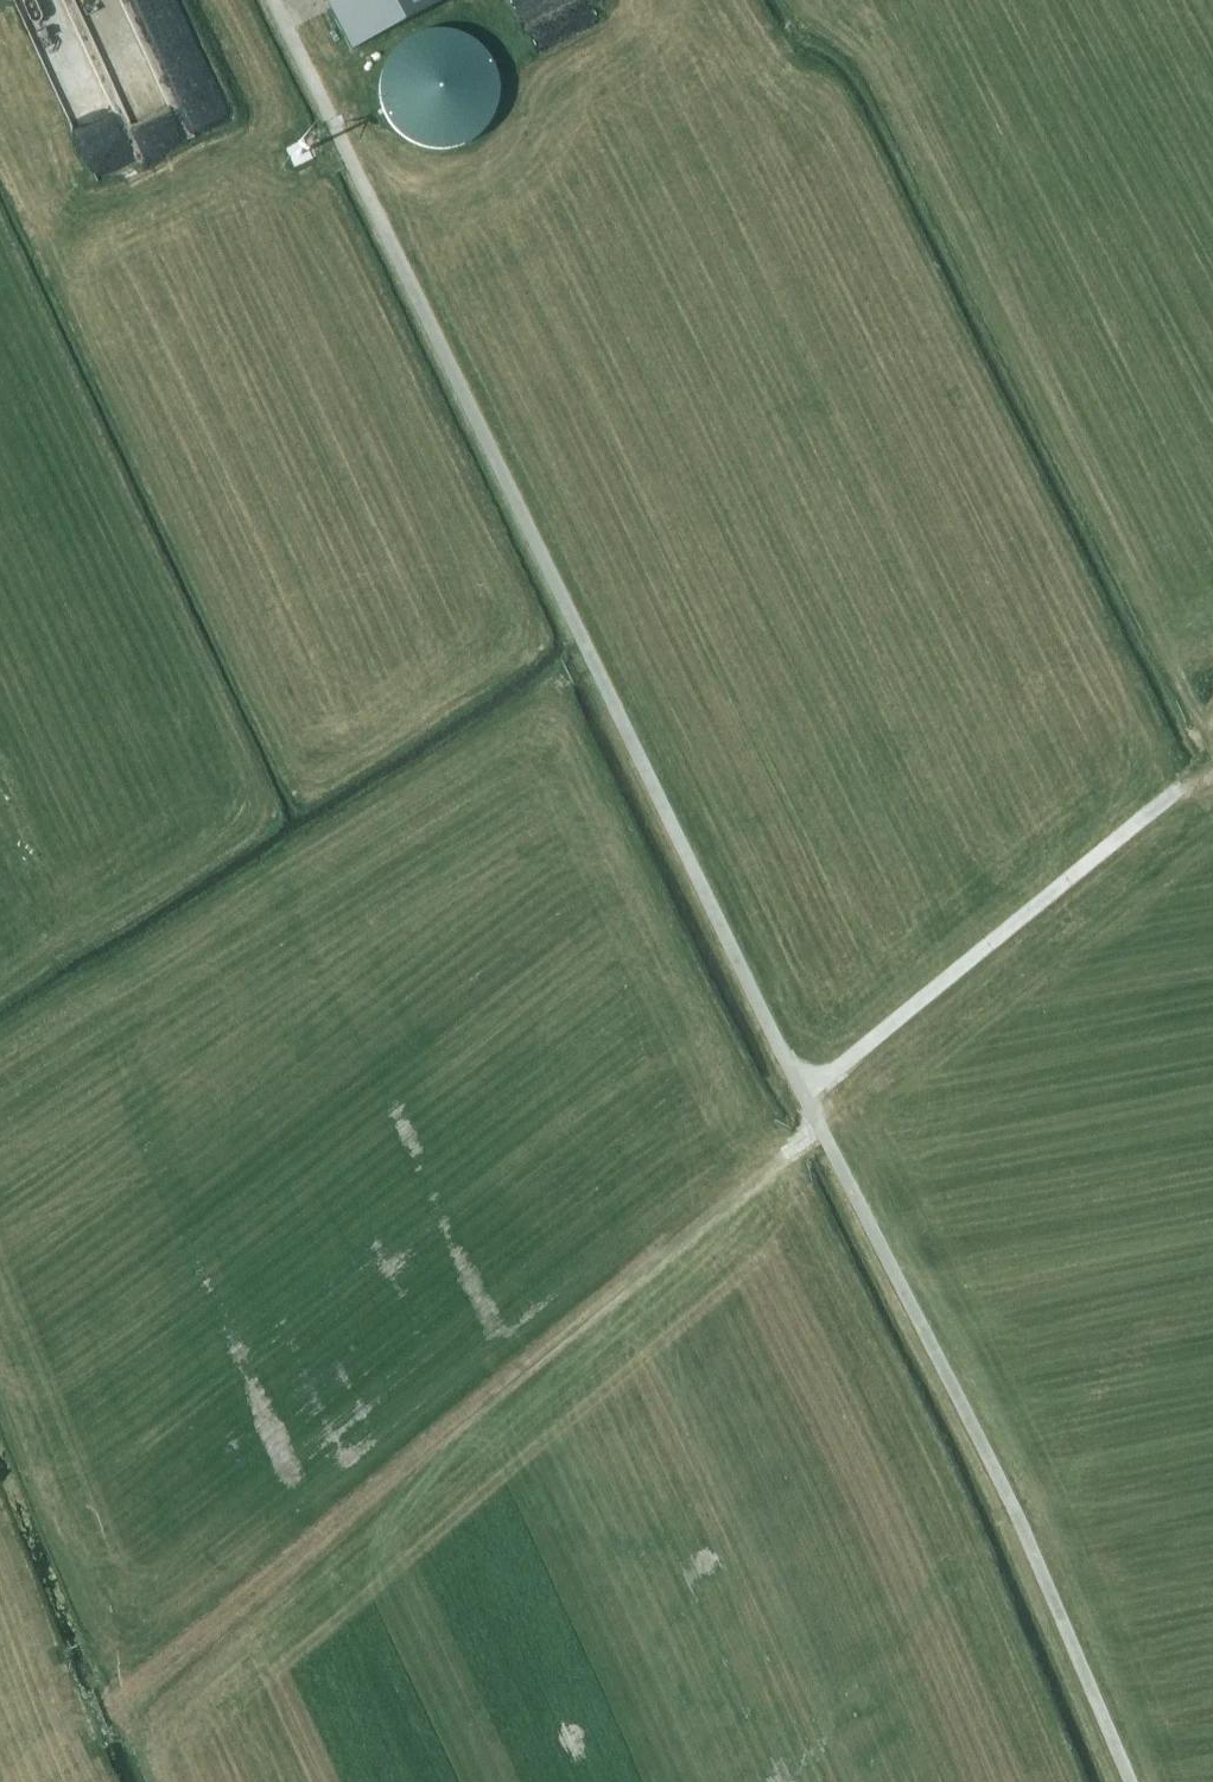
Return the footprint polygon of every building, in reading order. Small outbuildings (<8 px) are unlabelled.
[(354,51),(448,0),(327,0),(354,51)] [(155,69),(136,20),(97,35),(121,96),(150,84),(146,73),(155,69)] [(55,76),(94,176),(152,154),(140,123),(123,129),(95,60),(55,76)]
